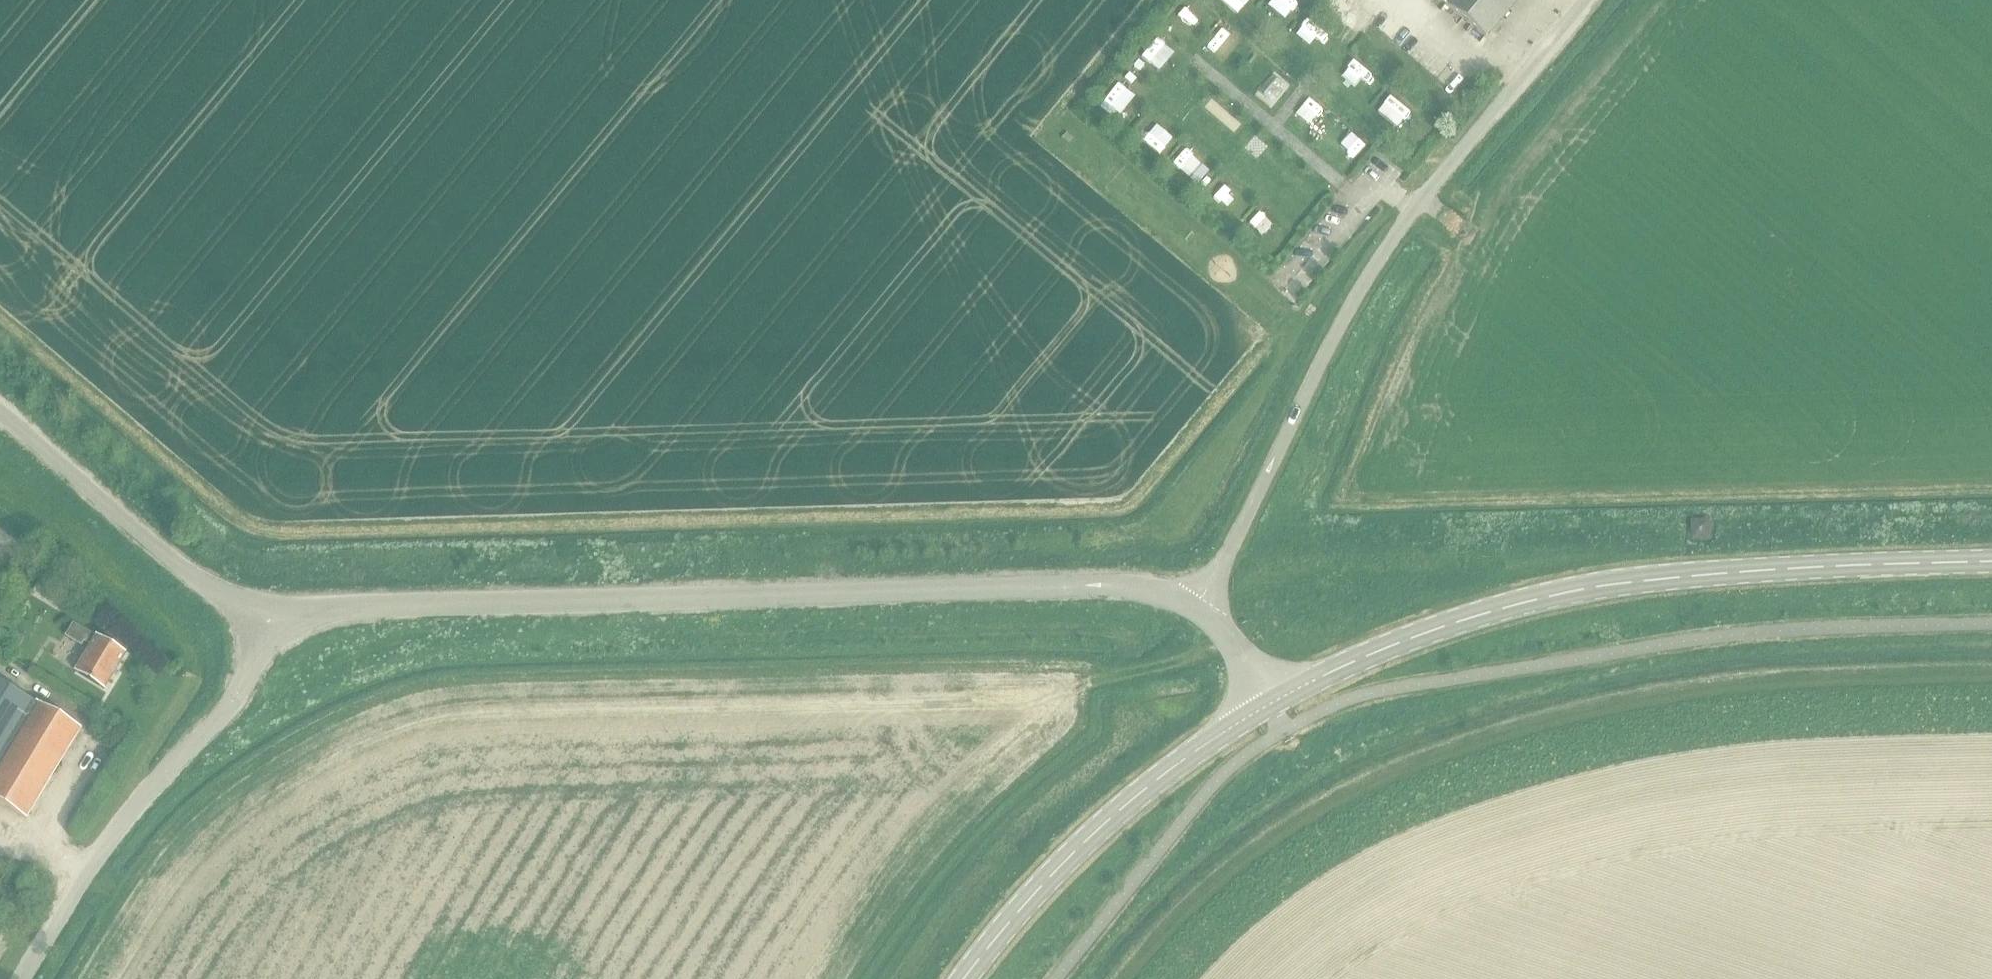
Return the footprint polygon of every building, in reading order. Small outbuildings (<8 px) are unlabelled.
[(1290,17),(1303,0),(1278,0),(1274,5),(1290,17)] [(1515,0),(1440,0),(1444,4),(1484,37),(1515,0)] [(1554,11),(1561,0),(1540,0),(1539,1),(1554,11)] [(1221,17),(1211,34),(1222,40),(1232,23),(1221,17)] [(1267,82),(1277,90),(1293,69),(1283,61),(1267,82)] [(1118,96),(1132,76),(1122,69),(1108,89),(1118,96)] [(1714,521),(1703,521),(1703,535),(1714,535),(1714,521)] [(89,645),(74,671),(102,688),(123,652),(72,622),(64,636),(79,645),(82,641),(89,645)] [(12,630),(4,643),(15,650),(23,637),(12,630)] [(36,703),(0,682),(0,800),(27,815),(78,728),(36,703)]
